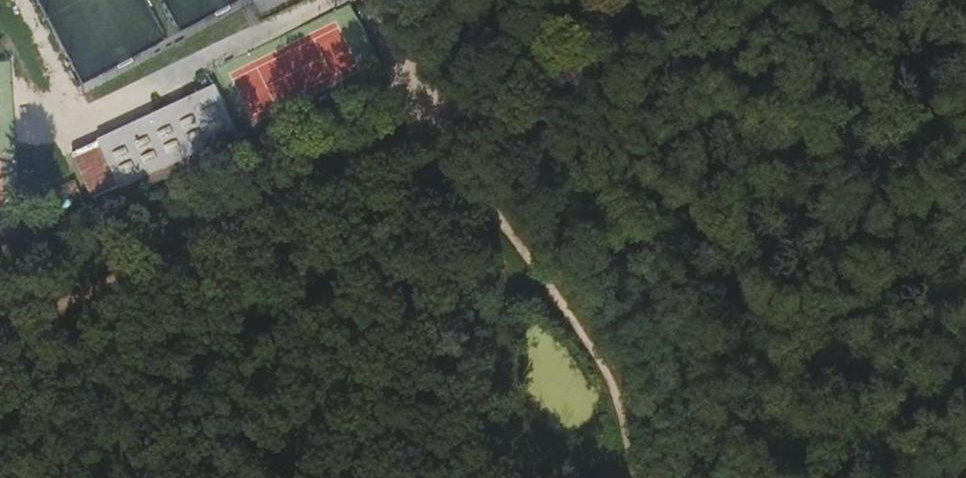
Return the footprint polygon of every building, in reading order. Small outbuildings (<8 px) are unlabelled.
[(204,83),(61,155),(91,216),(234,145),(204,83)]
